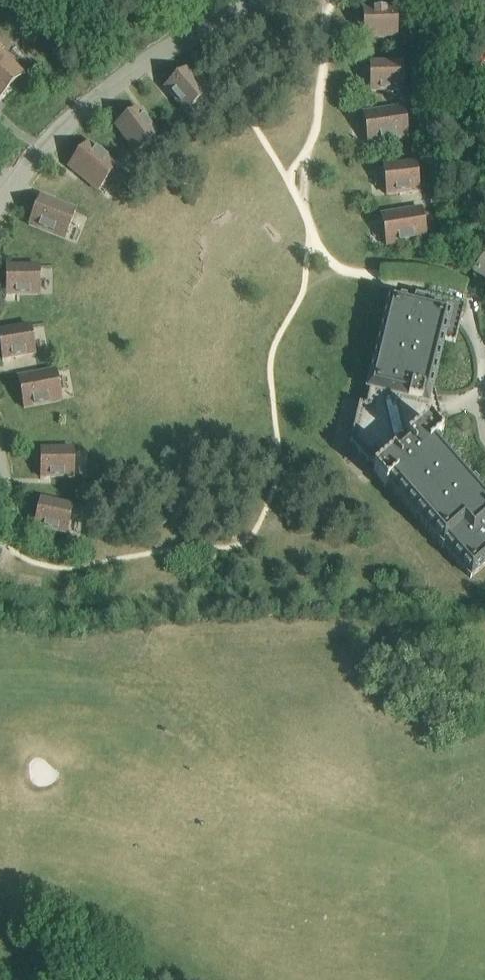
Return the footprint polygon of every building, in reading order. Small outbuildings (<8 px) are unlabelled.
[(397,6),(362,8),(364,39),(398,38),(397,6)] [(4,51),(6,48),(0,42),(0,99),(26,73),(4,51)] [(403,59),(369,61),(370,93),(404,91),(403,59)] [(189,69),(165,88),(186,114),(210,95),(189,69)] [(404,106),(363,112),(368,145),(409,139),(404,106)] [(139,107),(114,127),(134,153),(159,134),(139,107)] [(89,141),(67,167),(98,193),(120,166),(89,141)] [(416,160),(382,164),(386,196),(420,192),(416,160)] [(77,210),(41,195),(29,226),(64,241),(77,210)] [(421,206),(380,214),(386,247),(427,240),(421,206)] [(482,251),(471,271),(484,279),(484,253),(482,251)] [(40,265),(6,265),(6,296),(40,296),(40,265)] [(388,295),(365,390),(371,391),(366,407),(360,405),(350,441),(378,468),(373,474),(386,488),(390,484),(471,579),(484,566),(484,499),(436,444),(441,440),(436,434),(444,427),(436,394),(432,392),(445,340),(456,342),(464,305),(426,295),(425,298),(415,295),(414,300),(388,295)] [(0,329),(0,344),(3,361),(36,355),(31,324),(0,329)] [(56,369),(18,376),(24,409),(63,401),(56,369)] [(74,448),(40,447),(40,479),(74,479),(74,448)] [(41,497),(34,528),(66,535),(73,504),(41,497)]
